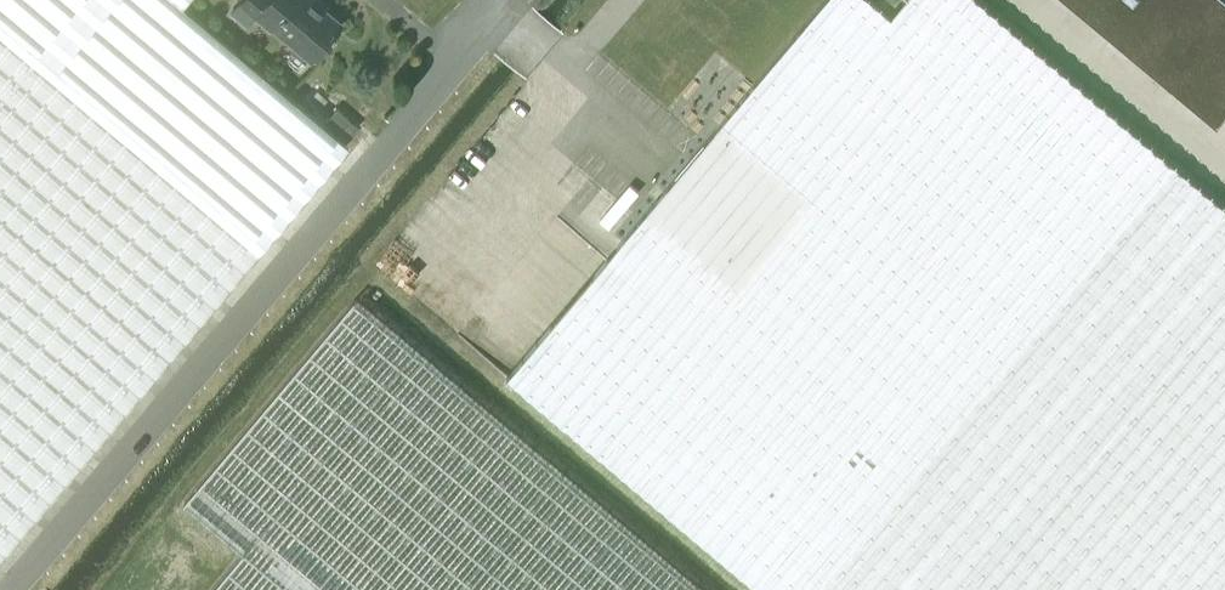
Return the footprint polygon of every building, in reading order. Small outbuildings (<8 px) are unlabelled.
[(347,141),(180,0),(0,0),(0,553),(347,141)] [(234,12),(246,22),(254,12),(271,26),(273,24),(312,56),(340,23),(313,0),(244,0),(234,12)] [(762,589),(812,589),(1174,163),(981,0),(904,0),(697,245),(673,226),(631,275),(606,256),(507,374),(762,589)] [(1217,108),(1224,99),(1224,0),(1088,0),(1217,108)] [(346,137),(357,124),(334,105),(323,117),(346,137)] [(1174,163),(812,589),(1224,589),(1224,205),(1174,163)] [(355,297),(185,499),(244,549),(210,589),(702,589),(355,297)]
